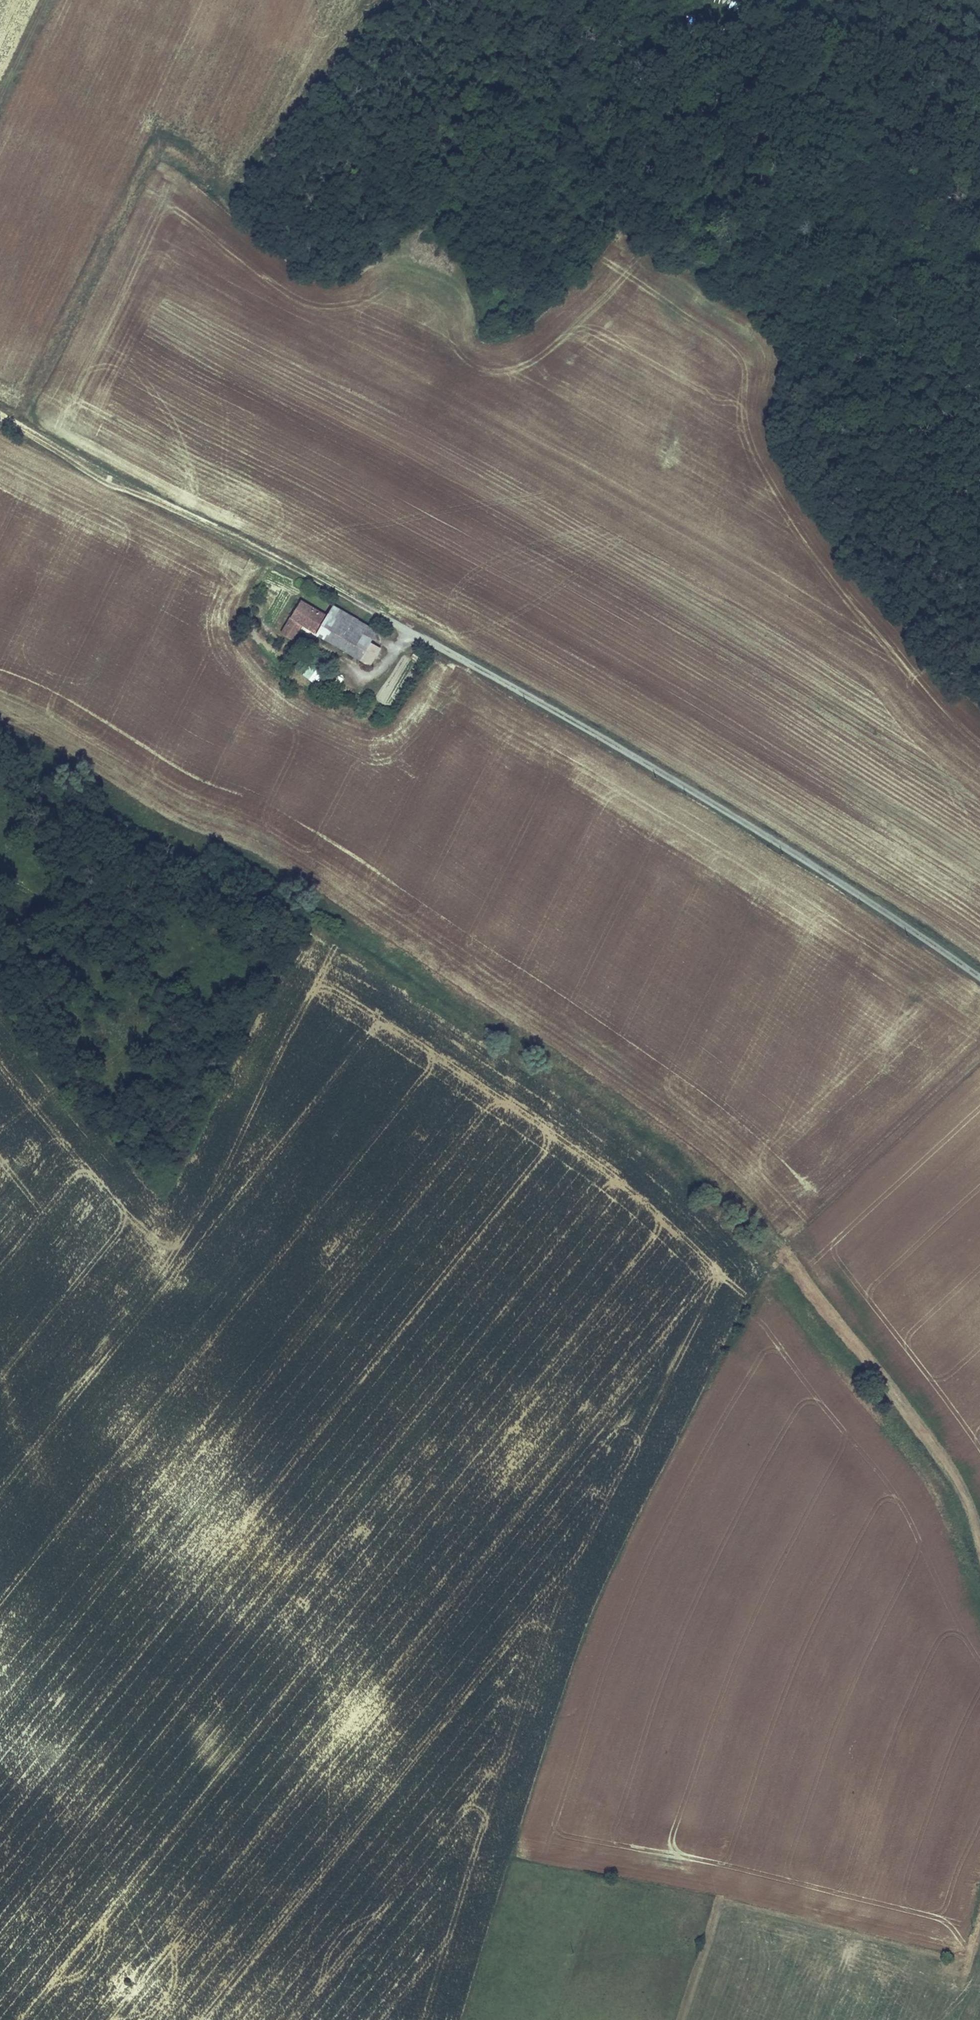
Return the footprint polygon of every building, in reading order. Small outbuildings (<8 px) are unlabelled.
[(304,626),(354,653),(366,633),(373,638),(378,628),(334,605),(329,614),(302,601),(283,632),(296,639),(304,626)] [(366,633),(354,653),(371,662),(382,643),(373,638),(366,633)] [(308,666),(303,678),(318,684),(323,671),(308,666)]
